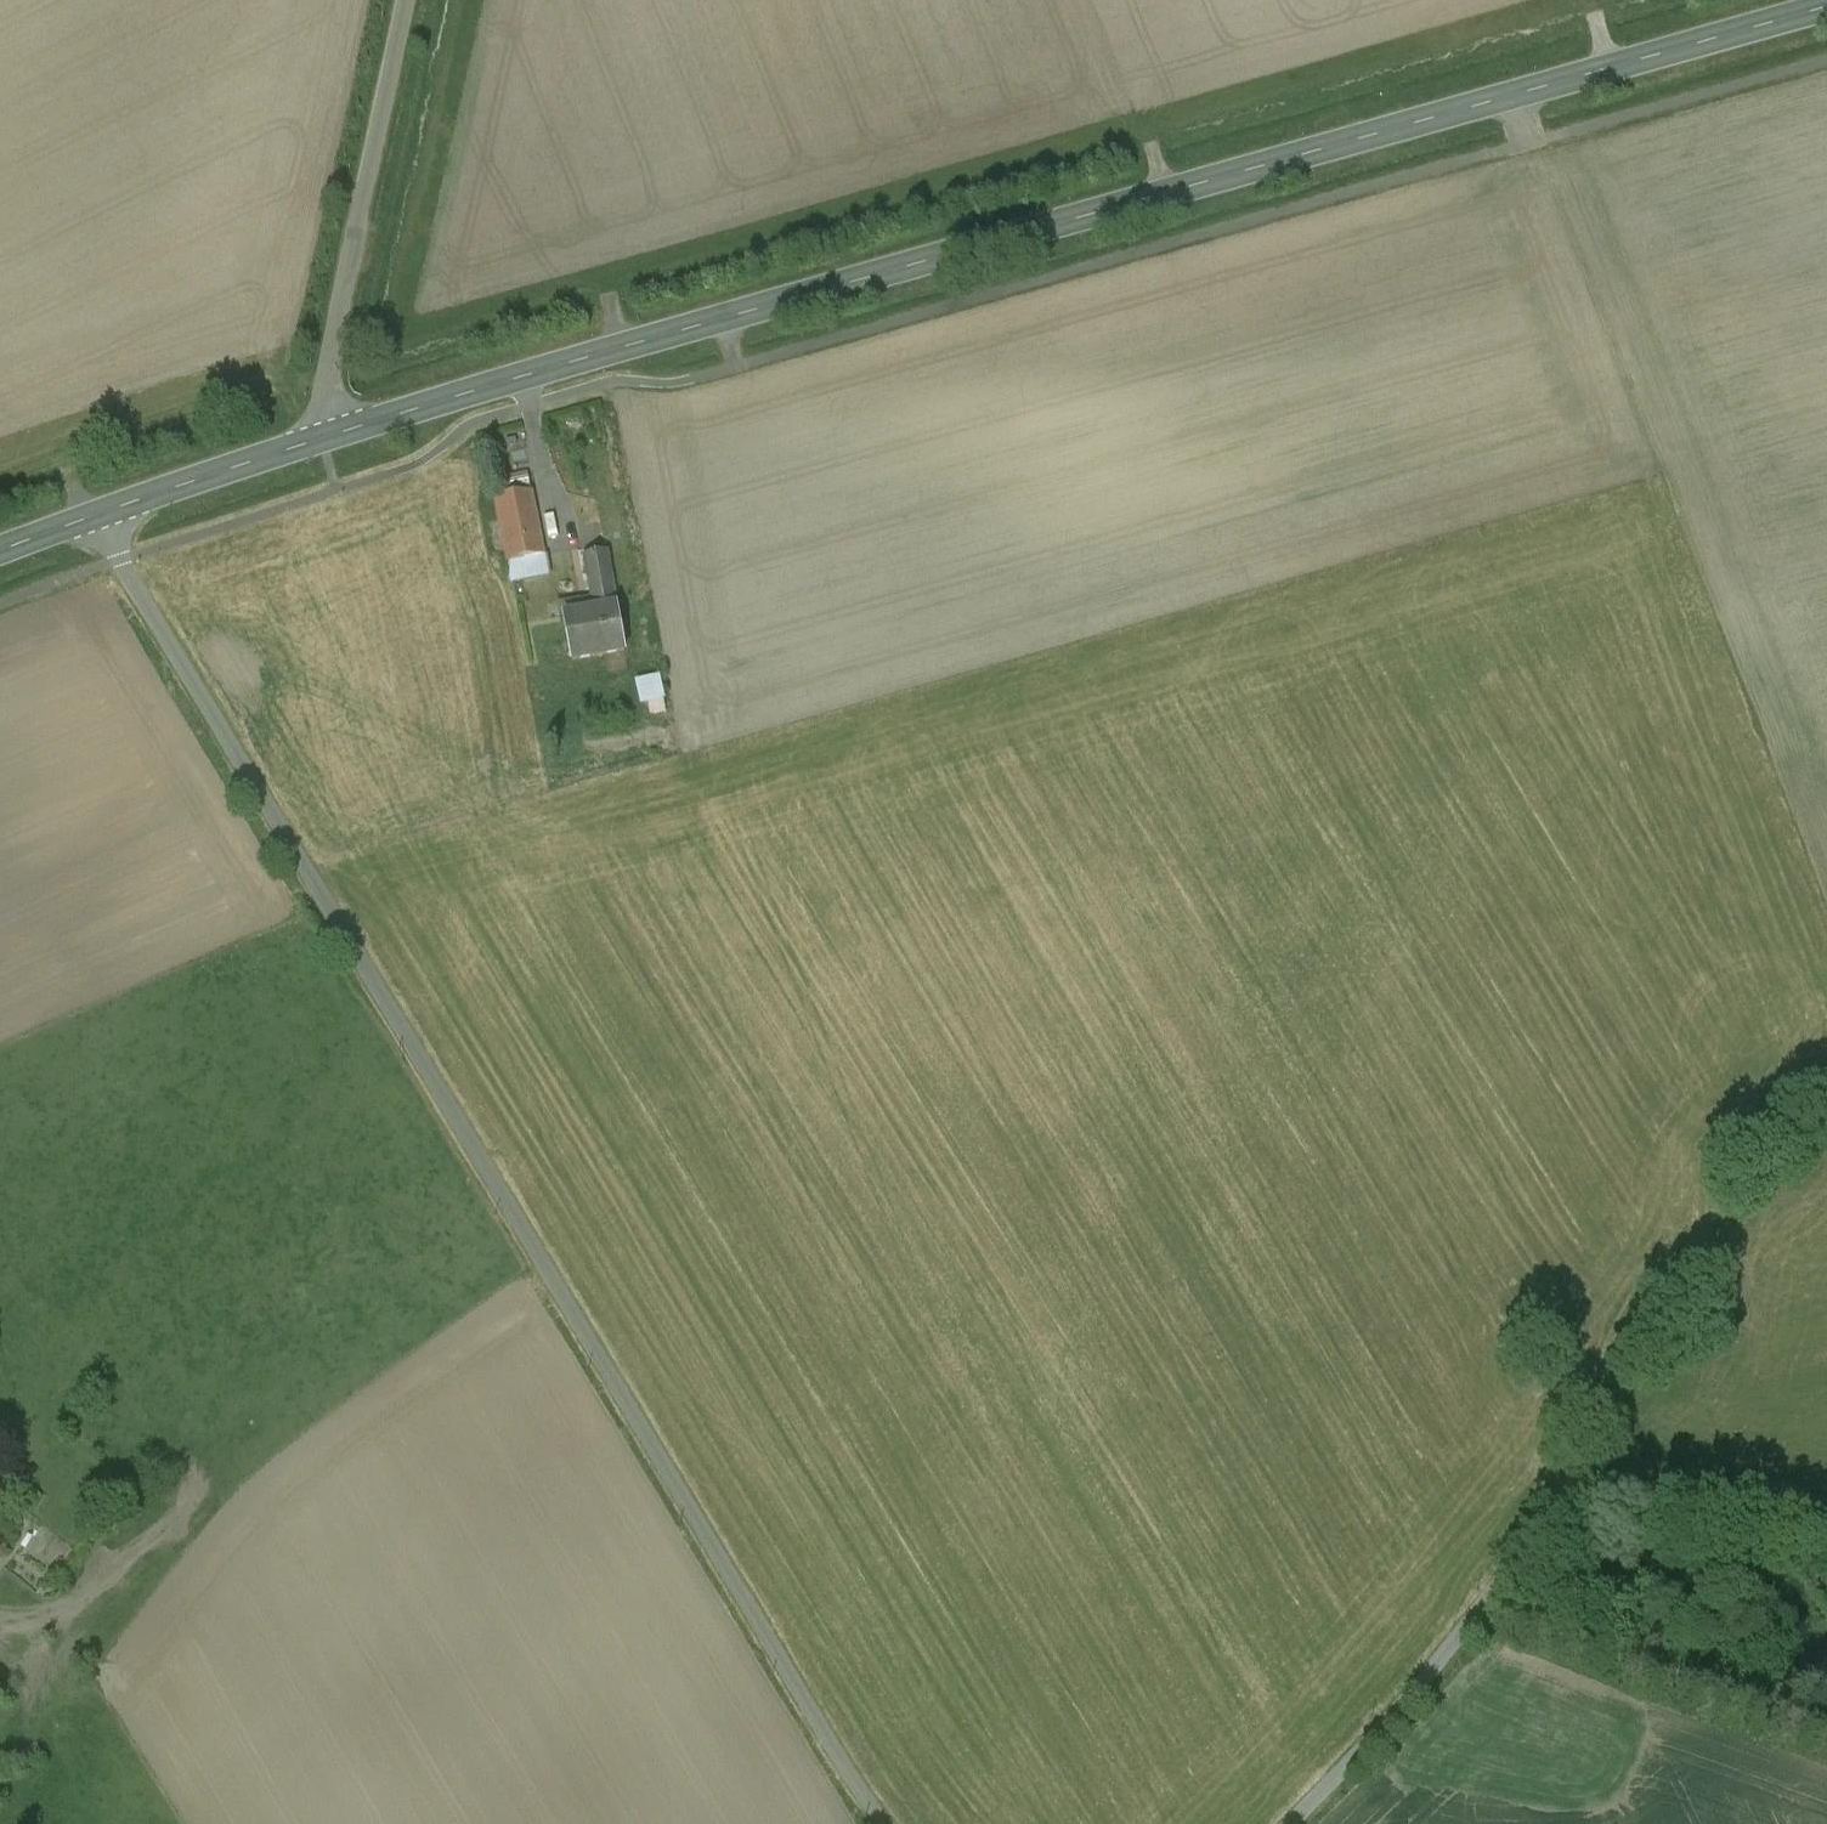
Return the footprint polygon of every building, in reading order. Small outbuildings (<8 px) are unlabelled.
[(531,492),(495,498),(508,563),(544,556),(531,492)] [(605,553),(585,557),(596,613),(564,619),(573,662),(625,652),(617,609),(616,609),(605,553)] [(636,705),(662,698),(655,673),(629,680),(636,705)]
